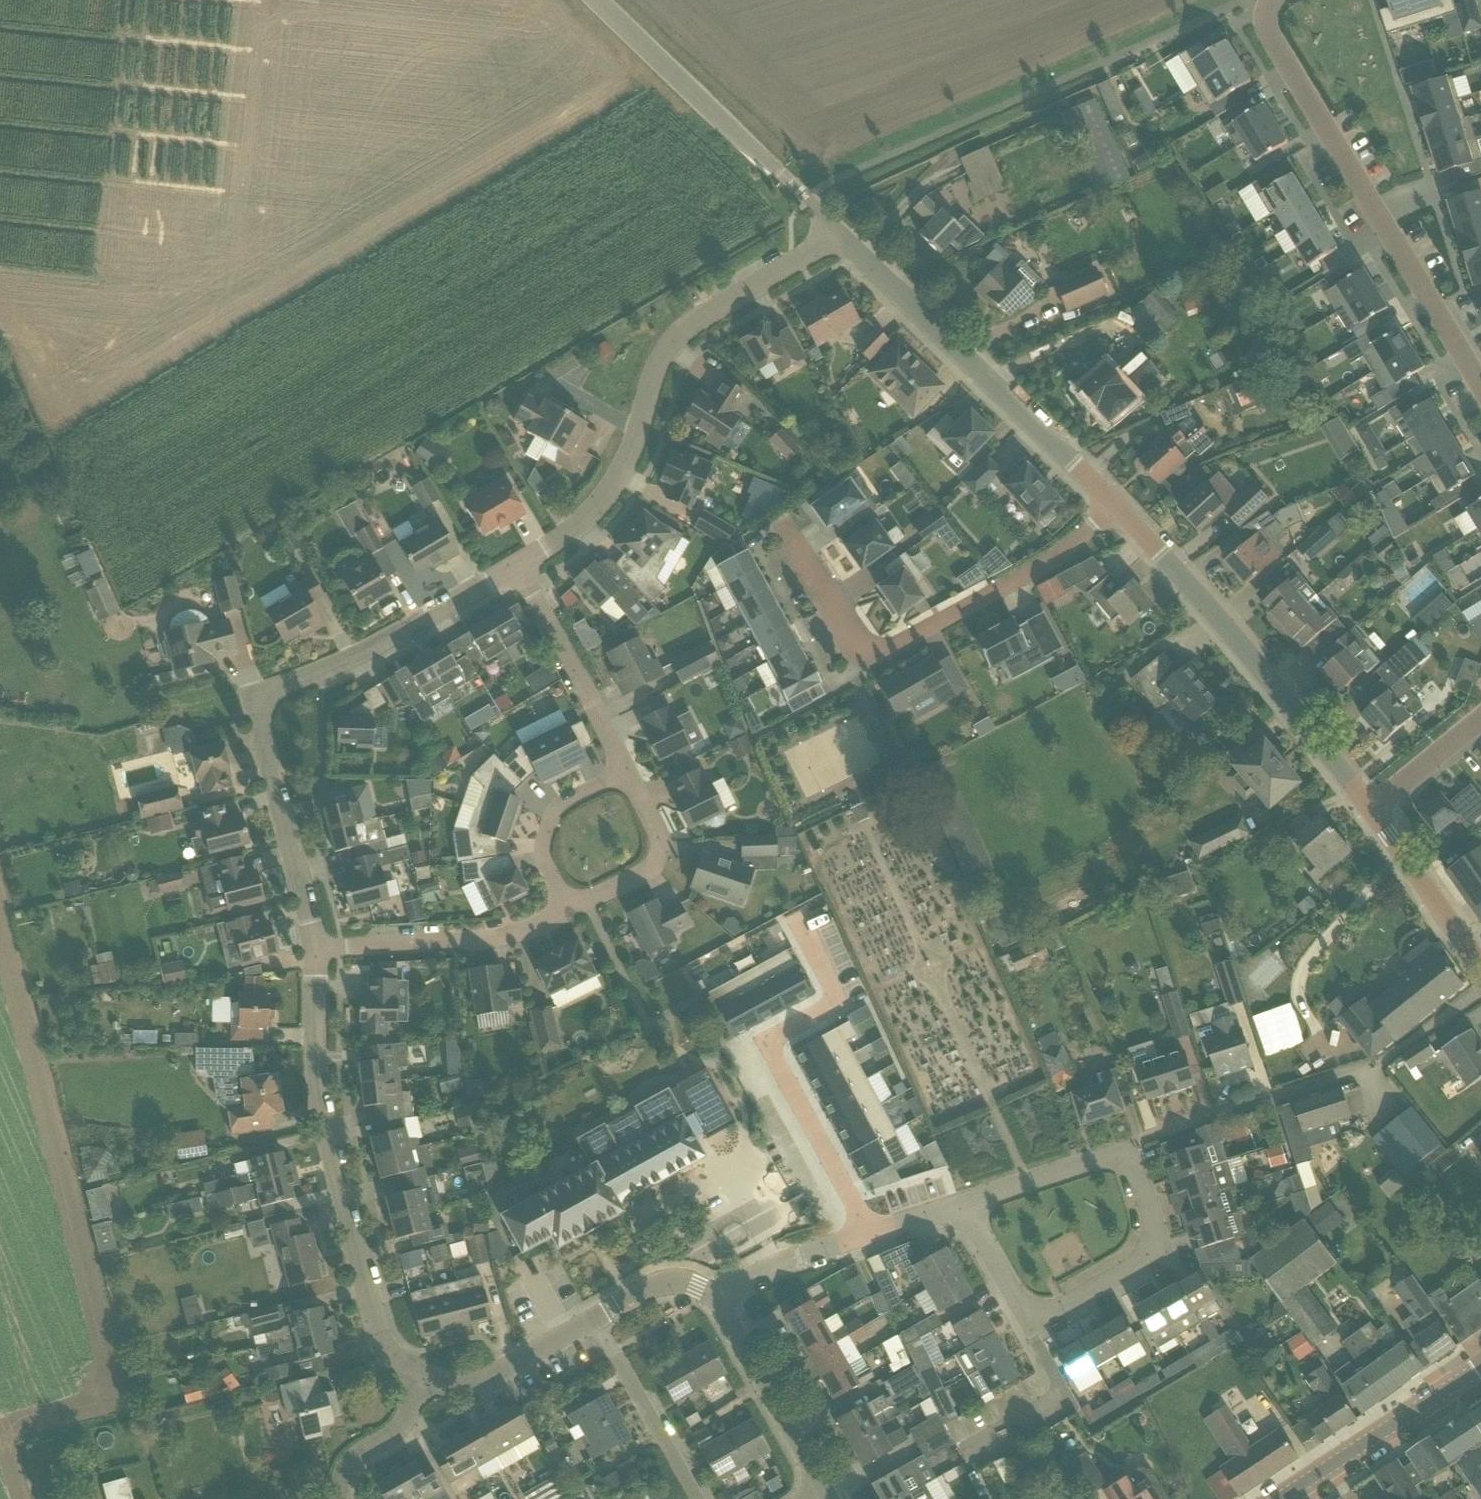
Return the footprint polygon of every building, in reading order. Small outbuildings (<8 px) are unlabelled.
[(1422,24),(1415,0),(1388,0),(1391,8),(1381,11),(1388,34),(1422,24)] [(1422,24),(1456,13),(1452,0),(1415,0),(1422,24)] [(1480,28),(1480,19),(1477,4),(1480,3),(1480,0),(1454,0),(1465,33),(1480,28)] [(1461,28),(1448,32),(1451,40),(1464,36),(1461,28)] [(1180,56),(1198,87),(1239,62),(1227,42),(1209,53),(1202,42),(1180,56)] [(1404,86),(1439,74),(1433,58),(1399,70),(1404,86)] [(1239,62),(1198,87),(1217,118),(1220,116),(1240,104),(1233,93),(1252,82),(1239,62)] [(1421,110),(1459,98),(1452,77),(1414,88),(1421,110)] [(1101,97),(1113,92),(1108,81),(1096,86),(1101,97)] [(1131,178),(1095,98),(1059,114),(1095,194),(1131,178)] [(1459,98),(1421,110),(1427,131),(1465,119),(1459,98)] [(1151,101),(1140,107),(1146,118),(1157,111),(1151,101)] [(1234,123),(1245,143),(1277,124),(1265,104),(1234,123)] [(1434,151),(1477,138),(1471,117),(1465,119),(1427,131),(1434,151)] [(1288,143),(1277,124),(1245,143),(1257,162),(1288,143)] [(1180,140),(1193,167),(1221,153),(1208,126),(1180,140)] [(1434,151),(1440,173),(1453,169),(1457,181),(1480,174),(1480,150),(1477,138),(1434,151)] [(1005,190),(987,147),(962,158),(972,183),(968,184),(976,202),(1005,190)] [(1135,161),(1139,170),(1150,165),(1146,156),(1135,161)] [(1277,212),(1304,195),(1305,195),(1293,175),(1285,179),(1279,169),(1253,185),(1271,215),(1277,212)] [(1457,224),(1480,216),(1480,179),(1463,185),(1467,197),(1450,202),(1457,224)] [(1212,203),(1221,198),(1215,188),(1206,193),(1212,203)] [(1287,230),(1315,213),(1304,195),(1277,212),(1287,230)] [(939,255),(950,244),(958,251),(978,242),(983,236),(963,216),(956,223),(943,210),(941,212),(925,197),(913,209),(929,224),(919,235),(939,255)] [(1078,211),(1090,222),(1098,214),(1087,202),(1078,211)] [(1315,213),(1287,230),(1298,247),(1326,230),(1315,213)] [(1457,224),(1463,245),(1480,239),(1480,216),(1457,224)] [(1327,230),(1326,230),(1298,247),(1310,268),(1339,250),(1327,230)] [(1232,238),(1237,246),(1246,240),(1241,232),(1232,238)] [(1208,235),(1210,252),(1225,249),(1223,233),(1208,235)] [(1469,265),(1480,262),(1480,239),(1463,245),(1469,265)] [(1005,260),(995,249),(975,269),(986,279),(976,289),(987,300),(989,298),(1008,316),(1020,304),(1023,307),(1033,295),(1032,294),(1043,283),(1021,261),(1011,271),(1009,270),(1008,271),(1001,265),(1005,260)] [(1255,264),(1260,271),(1269,266),(1264,258),(1255,264)] [(1100,266),(1103,269),(1108,267),(1108,262),(1105,260),(1100,261),(1100,266)] [(1469,265),(1476,287),(1480,285),(1480,262),(1469,265)] [(1053,285),(1066,313),(1107,295),(1094,266),(1053,285)] [(1269,266),(1260,272),(1265,279),(1274,274),(1269,266)] [(1337,313),(1377,289),(1365,269),(1325,293),(1337,313)] [(1188,317),(1211,307),(1202,286),(1179,296),(1188,317)] [(1389,308),(1377,289),(1337,313),(1349,332),(1353,330),(1359,341),(1380,328),(1374,317),(1389,308)] [(816,347),(858,322),(842,293),(816,308),(813,304),(797,313),(816,347)] [(1154,342),(1175,325),(1150,295),(1129,313),(1154,342)] [(1285,321),(1297,313),(1290,302),(1278,310),(1285,321)] [(757,368),(772,359),(780,373),(804,358),(787,329),(775,337),(768,325),(741,341),(757,368)] [(868,360),(873,355),(887,341),(876,330),(856,350),(868,360)] [(1373,373),(1413,349),(1401,330),(1362,354),(1373,373)] [(898,345),(870,374),(883,386),(887,382),(918,411),(941,387),(898,345)] [(1413,349),(1373,373),(1385,392),(1386,392),(1403,381),(1425,368),(1413,349)] [(1105,365),(1077,390),(1096,411),(1094,417),(1100,423),(1105,422),(1107,424),(1136,400),(1133,398),(1159,375),(1138,351),(1113,374),(1105,365)] [(1331,377),(1322,363),(1312,369),(1320,383),(1331,377)] [(1268,370),(1224,388),(1228,398),(1238,393),(1243,405),(1242,405),(1243,407),(1244,407),(1246,411),(1270,401),(1263,383),(1272,380),(1268,370)] [(732,415),(745,395),(723,381),(710,401),(700,394),(683,420),(707,435),(705,439),(719,448),(738,419),(732,415)] [(538,462),(548,445),(568,410),(552,401),(550,404),(545,401),(543,405),(527,396),(513,420),(529,429),(527,433),(535,438),(525,455),(538,462)] [(1414,437),(1442,420),(1430,401),(1420,407),(1414,396),(1388,412),(1407,441),(1414,437)] [(502,403),(497,399),(490,400),(486,406),(487,413),(493,417),(500,415),(504,409),(502,403)] [(575,446),(587,425),(582,422),(583,419),(568,410),(548,445),(568,457),(562,467),(573,473),(585,452),(575,446)] [(970,412),(967,415),(956,426),(946,417),(927,437),(948,457),(953,452),(965,463),(993,434),(970,412)] [(1342,416),(1322,425),(1339,461),(1359,452),(1342,416)] [(1425,455),(1453,438),(1442,420),(1414,437),(1425,455)] [(1154,452),(1141,463),(1159,484),(1171,473),(1180,477),(1187,471),(1183,462),(1197,450),(1200,454),(1212,442),(1193,421),(1180,434),(1173,426),(1150,448),(1154,452)] [(800,450),(781,429),(768,441),(787,461),(800,450)] [(511,436),(509,437),(502,441),(511,455),(519,450),(511,436)] [(889,446),(899,461),(912,451),(901,437),(889,446)] [(1464,457),(1453,438),(1425,455),(1418,460),(1429,478),(1464,457)] [(438,448),(429,441),(424,439),(415,453),(419,456),(429,462),(438,448)] [(1386,452),(1382,446),(1378,445),(1368,451),(1373,460),(1386,452)] [(864,455),(857,447),(846,456),(854,465),(864,455)] [(697,497),(711,465),(685,454),(683,459),(672,454),(661,481),(672,486),(666,499),(690,509),(696,496),(697,497)] [(1374,461),(1380,471),(1387,467),(1381,457),(1374,461)] [(1441,498),(1476,476),(1464,457),(1429,478),(1441,498)] [(1000,473),(987,459),(962,483),(975,497),(1000,473)] [(1050,511),(1059,502),(1026,465),(1002,487),(1035,524),(1038,521),(1044,528),(1056,517),(1050,511)] [(908,472),(897,480),(904,490),(915,482),(908,472)] [(416,485),(413,487),(425,508),(439,500),(427,479),(425,480),(421,474),(413,479),(416,485)] [(1218,474),(1180,508),(1201,531),(1225,510),(1240,526),(1270,499),(1255,483),(1239,498),(1218,474)] [(783,492),(753,479),(747,493),(750,494),(777,506),(783,492)] [(849,480),(810,508),(825,530),(850,513),(857,523),(881,506),(879,503),(879,504),(880,506),(876,509),(868,497),(863,500),(849,480)] [(1370,486),(1365,480),(1352,491),(1348,486),(1332,492),(1345,507),(1357,496),(1370,486)] [(507,525),(526,513),(508,484),(495,492),(492,489),(465,505),(482,534),(505,521),(507,525)] [(1376,496),(1383,506),(1391,501),(1385,490),(1376,496)] [(352,538),(357,535),(370,527),(356,501),(337,512),(352,538)] [(1391,501),(1384,506),(1380,508),(1384,517),(1397,509),(1392,501),(1391,501)] [(1286,525),(1303,517),(1295,502),(1279,510),(1286,525)] [(1480,528),(1480,502),(1467,510),(1479,529),(1480,528)] [(946,524),(947,523),(939,512),(914,529),(922,541),(935,532),(946,524)] [(1227,562),(1247,584),(1280,556),(1270,543),(1284,529),(1268,512),(1235,533),(1246,545),(1227,562)] [(666,589),(663,587),(665,584),(656,579),(666,563),(663,562),(669,551),(673,553),(682,538),(682,537),(683,536),(659,522),(657,524),(644,513),(616,545),(639,565),(628,578),(644,596),(650,603),(666,589)] [(696,528),(725,545),(733,530),(704,513),(696,528)] [(441,563),(458,554),(438,520),(414,533),(416,536),(399,545),(416,574),(439,561),(441,563)] [(1370,529),(1380,541),(1390,533),(1380,521),(1370,529)] [(843,545),(861,570),(905,538),(896,526),(883,535),(874,523),(867,528),(865,526),(853,535),(855,537),(843,545)] [(946,524),(935,532),(949,551),(960,543),(946,524)] [(1326,525),(1312,538),(1323,551),(1338,538),(1326,525)] [(370,527),(357,535),(369,557),(383,549),(370,527)] [(726,585),(756,569),(752,560),(750,562),(738,540),(709,555),(726,585)] [(1398,552),(1387,540),(1374,550),(1384,563),(1398,552)] [(100,572),(91,551),(76,557),(86,578),(100,572)] [(1448,559),(1443,551),(1434,557),(1439,565),(1448,559)] [(895,614),(898,617),(923,599),(913,584),(921,578),(904,554),(883,568),(890,578),(877,588),(886,602),(884,604),(892,616),(895,614)] [(1408,559),(1413,568),(1422,562),(1417,554),(1408,559)] [(1404,559),(1391,569),(1404,586),(1412,579),(1404,559)] [(644,596),(628,578),(612,560),(600,571),(593,564),(588,569),(585,569),(580,573),(580,576),(575,581),(599,607),(609,598),(624,614),(644,596)] [(360,611),(392,592),(374,561),(342,580),(360,611)] [(1268,617),(1279,630),(1318,597),(1307,584),(1308,583),(1298,572),(1297,573),(1290,563),(1271,580),(1279,589),(1264,603),(1272,613),(1268,617)] [(985,579),(976,566),(956,580),(963,590),(985,579)] [(1062,592),(1086,580),(1079,566),(1055,578),(1062,592)] [(1461,592),(1471,585),(1460,566),(1450,572),(1461,592)] [(736,605),(767,588),(756,569),(726,585),(736,605)] [(1111,621),(1118,615),(1128,627),(1151,607),(1131,582),(1122,590),(1110,575),(1109,574),(1087,592),(1111,621)] [(222,613),(242,608),(234,577),(214,582),(222,613)] [(85,592),(93,611),(114,602),(106,584),(85,592)] [(767,588),(736,605),(747,624),(777,608),(767,588)] [(244,597),(248,599),(252,596),(252,591),(247,589),(243,592),(244,597)] [(267,612),(284,642),(307,629),(310,633),(324,625),(311,602),(303,590),(267,612)] [(577,601),(569,591),(561,599),(568,610),(577,601)] [(1431,604),(1441,616),(1453,606),(1442,594),(1431,604)] [(708,612),(719,606),(714,596),(702,601),(708,612)] [(1328,608),(1318,597),(1279,630),(1290,643),(1295,639),(1304,649),(1320,635),(1328,644),(1346,628),(1338,619),(1339,618),(1329,607),(1328,608)] [(647,613),(634,625),(636,627),(662,614),(655,607),(647,613)] [(777,608),(747,624),(757,644),(788,627),(777,608)] [(506,609),(487,620),(511,662),(521,656),(515,645),(524,639),(506,609)] [(1470,625),(1477,621),(1471,611),(1464,615),(1470,625)] [(974,640),(989,669),(1005,660),(1013,675),(1029,667),(1023,656),(1039,647),(1045,658),(1061,649),(1042,613),(1026,622),(1026,623),(1017,628),(1012,619),(998,627),(997,626),(987,631),(988,632),(974,640)] [(716,618),(710,622),(714,633),(721,631),(716,618)] [(485,662),(495,656),(502,667),(511,662),(487,620),(468,632),(485,662)] [(589,629),(584,620),(572,626),(586,651),(601,643),(595,632),(589,629)] [(172,657),(176,672),(212,663),(211,658),(222,655),(222,654),(232,652),(232,653),(236,652),(228,621),(200,628),(199,625),(166,634),(168,642),(164,643),(168,658),(172,657)] [(798,646),(788,627),(757,644),(768,663),(798,646)] [(1368,673),(1381,662),(1369,649),(1370,648),(1354,629),(1331,648),(1340,658),(1324,672),(1341,692),(1366,671),(1368,673)] [(723,652),(735,647),(729,635),(718,641),(723,652)] [(611,674),(616,684),(625,679),(631,692),(664,675),(656,660),(651,663),(638,638),(607,655),(616,671),(611,674)] [(682,684),(720,663),(709,642),(670,662),(682,684)] [(444,645),(425,657),(449,698),(450,698),(453,704),(463,698),(457,689),(478,677),(466,656),(455,663),(444,645)] [(798,646),(768,663),(778,682),(809,666),(798,646)] [(1385,742),(1400,729),(1424,709),(1409,692),(1413,689),(1404,679),(1420,665),(1405,648),(1377,672),(1392,689),(1361,715),(1385,742)] [(937,655),(883,684),(898,712),(935,692),(941,705),(971,689),(963,673),(951,680),(937,655)] [(730,669),(739,664),(735,656),(726,661),(730,669)] [(406,668),(414,682),(402,689),(408,699),(408,698),(422,723),(436,715),(432,708),(449,698),(425,657),(406,668)] [(1193,725),(1219,703),(1188,666),(1174,678),(1159,659),(1133,680),(1158,710),(1172,699),(1193,725)] [(1460,674),(1474,680),(1480,665),(1465,659),(1460,674)] [(809,666),(778,682),(794,712),(813,702),(807,692),(819,685),(814,675),(815,675),(810,665),(809,666)] [(1064,673),(1072,688),(1085,681),(1077,666),(1064,673)] [(534,696),(548,688),(539,674),(525,682),(534,696)] [(394,676),(380,684),(394,707),(408,699),(402,689),(394,676)] [(741,678),(732,682),(736,694),(747,689),(741,678)] [(550,688),(555,697),(564,692),(559,683),(550,688)] [(502,713),(513,707),(506,694),(494,701),(502,713)] [(375,713),(368,701),(357,707),(357,715),(349,715),(348,719),(338,719),(337,743),(357,744),(357,748),(374,749),(375,713)] [(673,756),(689,748),(681,732),(696,725),(690,712),(675,719),(673,720),(667,708),(642,721),(647,732),(646,733),(659,760),(672,754),(673,756)] [(744,716),(752,736),(764,729),(754,711),(744,716)] [(471,731),(480,726),(473,715),(464,720),(471,731)] [(745,733),(738,718),(722,726),(729,740),(745,733)] [(988,718),(973,727),(980,738),(994,730),(988,718)] [(544,736),(564,776),(579,768),(577,765),(585,761),(580,751),(593,745),(582,722),(569,728),(567,725),(544,736)] [(492,733),(482,725),(474,735),(483,743),(492,733)] [(1203,747),(1204,747),(1206,747),(1207,746),(1208,746),(1209,745),(1210,743),(1210,742),(1210,741),(1210,739),(1210,738),(1209,737),(1208,736),(1207,735),(1206,735),(1204,735),(1203,735),(1202,735),(1201,736),(1200,737),(1199,738),(1198,739),(1198,741),(1198,742),(1199,743),(1200,745),(1201,746),(1202,746),(1203,747)] [(564,776),(544,736),(522,747),(520,745),(502,763),(522,784),(530,776),(535,773),(540,784),(547,780),(549,783),(564,776)] [(202,794),(232,787),(229,774),(230,773),(230,771),(228,772),(226,763),(228,763),(223,742),(189,751),(200,792),(202,793),(202,794)] [(1280,761),(1266,744),(1226,776),(1240,793),(1243,790),(1249,797),(1257,790),(1270,806),(1299,783),(1287,770),(1289,768),(1282,760),(1280,761)] [(454,747),(441,754),(448,765),(460,758),(454,747)] [(493,754),(471,777),(482,788),(475,809),(515,823),(520,806),(517,805),(519,800),(511,798),(513,793),(522,784),(502,763),(493,754)] [(447,766),(441,759),(427,770),(433,778),(447,766)] [(670,784),(678,799),(674,800),(689,829),(705,820),(707,824),(711,827),(716,827),(720,825),(723,821),(723,817),(721,813),(723,812),(709,783),(708,784),(701,769),(670,784)] [(368,784),(326,794),(324,795),(327,808),(323,809),(329,831),(376,819),(368,784)] [(1472,785),(1450,803),(1449,804),(1459,817),(1458,818),(1467,828),(1480,817),(1480,797),(1472,785)] [(178,809),(173,788),(136,797),(141,818),(178,809)] [(1449,804),(1450,803),(1441,792),(1417,811),(1436,836),(1458,818),(1459,817),(1449,804)] [(432,801),(430,795),(410,798),(412,811),(429,808),(432,801)] [(869,817),(862,804),(850,809),(857,824),(869,817)] [(249,844),(242,818),(229,822),(225,805),(200,811),(203,823),(206,836),(191,840),(196,858),(249,844)] [(456,864),(461,863),(489,859),(497,858),(495,845),(497,840),(504,843),(506,838),(509,839),(515,823),(475,809),(468,831),(452,833),(456,864)] [(1317,879),(1350,851),(1350,850),(1348,852),(1340,843),(1342,841),(1341,840),(1339,841),(1333,833),(1334,832),(1321,816),(1313,824),(1303,813),(1285,829),(1314,864),(1308,868),(1317,879)] [(151,834),(171,829),(167,814),(148,819),(151,834)] [(376,854),(388,851),(384,839),(379,818),(376,819),(329,831),(335,853),(349,849),(352,861),(376,854)] [(1250,836),(1242,819),(1194,843),(1203,860),(1250,836)] [(776,838),(795,837),(787,825),(775,825),(776,838)] [(742,858),(776,856),(797,855),(796,837),(795,837),(776,838),(741,840),(742,858)] [(1480,847),(1480,843),(1477,838),(1467,846),(1472,853),(1480,847)] [(408,846),(388,851),(391,864),(411,859),(408,846)] [(424,851),(412,854),(414,865),(427,862),(424,851)] [(1449,873),(1480,919),(1480,851),(1449,873)] [(388,899),(379,867),(376,854),(352,861),(350,862),(354,875),(341,878),(349,909),(369,904),(388,899)] [(742,905),(753,871),(702,854),(691,888),(742,905)] [(206,900),(210,914),(263,901),(257,878),(254,879),(252,873),(247,874),(242,857),(217,864),(216,864),(223,896),(206,900)] [(512,902),(527,895),(526,891),(527,891),(516,868),(495,879),(490,871),(489,859),(461,863),(463,883),(473,882),(481,898),(492,892),(498,905),(510,899),(512,902)] [(138,872),(133,869),(128,871),(126,875),(127,880),(132,883),(137,881),(139,877),(138,872)] [(1190,872),(1162,881),(1168,901),(1196,892),(1190,872)] [(160,894),(185,888),(181,873),(156,879),(160,894)] [(79,881),(63,885),(66,898),(82,894),(79,881)] [(436,902),(431,883),(419,886),(423,905),(436,902)] [(1310,895),(1297,906),(1306,916),(1318,905),(1310,895)] [(673,934),(690,925),(679,904),(662,912),(656,901),(628,915),(638,937),(635,939),(641,952),(645,950),(648,955),(676,941),(673,934)] [(422,909),(407,913),(410,923),(425,919),(422,909)] [(243,965),(261,960),(260,957),(276,953),(269,925),(261,927),(257,914),(224,923),(229,941),(237,939),(243,965)] [(1234,962),(1251,956),(1222,915),(1219,916),(1220,919),(1224,931),(1234,962)] [(1216,920),(1204,924),(1208,936),(1224,931),(1220,919),(1216,920)] [(773,937),(782,932),(778,924),(769,929),(773,937)] [(566,989),(567,991),(596,977),(595,975),(577,940),(560,949),(561,951),(534,965),(550,997),(566,989)] [(1042,941),(1038,943),(1019,951),(1009,956),(1014,967),(1017,973),(1029,968),(1030,971),(1045,965),(1043,961),(1050,958),(1042,941)] [(1438,954),(1428,941),(1405,960),(1414,971),(1371,1006),(1365,998),(1340,1019),(1372,1059),(1396,1040),(1396,1041),(1464,986),(1438,953),(1438,954)] [(761,965),(784,1009),(811,995),(787,951),(761,965)] [(119,980),(115,961),(114,962),(97,966),(99,973),(102,984),(119,980)] [(183,961),(173,963),(164,964),(162,965),(163,967),(166,985),(166,986),(187,982),(183,961)] [(1238,980),(1232,961),(1217,966),(1223,985),(1238,980)] [(149,963),(151,975),(159,973),(157,962),(149,963)] [(396,963),(379,964),(379,977),(397,976),(396,963)] [(262,974),(259,965),(243,970),(244,976),(262,974)] [(688,972),(694,984),(708,977),(701,965),(688,972)] [(784,1009),(761,965),(735,979),(759,1023),(784,1009)] [(507,1005),(521,1003),(517,979),(503,981),(501,966),(469,971),(475,1017),(508,1011),(507,1005)] [(1159,977),(1170,974),(1168,967),(1157,971),(1159,977)] [(263,979),(245,978),(245,994),(239,994),(239,1004),(231,1004),(231,1018),(238,1018),(238,1028),(268,1028),(269,1018),(275,1018),(275,1005),(268,1005),(269,995),(263,994),(263,979)] [(759,1023),(735,979),(708,993),(732,1037),(759,1023)] [(361,1033),(388,1034),(388,1022),(396,1023),(396,1000),(395,1000),(395,981),(370,981),(369,999),(360,999),(360,1022),(361,1022),(361,1033)] [(1185,1017),(1178,993),(1164,997),(1172,1022),(1185,1017)] [(872,1016),(866,1006),(860,1010),(865,1020),(872,1016)] [(542,1051),(559,1047),(550,1008),(532,1012),(542,1051)] [(1213,1056),(1214,1058),(1220,1077),(1254,1067),(1242,1030),(1241,1030),(1237,1016),(1212,1023),(1216,1035),(1202,1039),(1208,1057),(1213,1056)] [(809,1078),(853,1054),(846,1043),(857,1037),(849,1022),(817,1039),(815,1037),(806,1041),(808,1044),(794,1052),(809,1078)] [(1480,1080),(1480,1044),(1472,1030),(1443,1049),(1469,1088),(1480,1080)] [(1057,1084),(1076,1076),(1057,1031),(1037,1039),(1057,1084)] [(175,1047),(194,1048),(196,1048),(197,1048),(197,1036),(175,1035),(175,1047)] [(887,1049),(881,1038),(870,1044),(876,1055),(887,1049)] [(1430,1043),(1428,1040),(1401,1058),(1410,1071),(1437,1054),(1435,1051),(1434,1051),(1429,1044),(1430,1043)] [(447,1053),(462,1052),(462,1042),(446,1042),(447,1053)] [(1196,1085),(1185,1052),(1159,1061),(1153,1042),(1128,1050),(1132,1063),(1138,1082),(1144,1081),(1150,1100),(1167,1094),(1167,1097),(1179,1093),(1179,1090),(1196,1085)] [(359,1063),(362,1085),(399,1081),(398,1069),(408,1067),(405,1043),(361,1048),(361,1049),(368,1048),(370,1062),(359,1063)] [(231,1135),(273,1128),(271,1115),(283,1113),(277,1074),(256,1077),(252,1048),(197,1048),(196,1048),(196,1071),(200,1075),(213,1079),(237,1079),(241,1111),(227,1110),(231,1135)] [(754,1052),(743,1057),(762,1103),(773,1098),(754,1052)] [(853,1054),(809,1078),(823,1104),(867,1080),(853,1054)] [(603,1127),(581,1140),(617,1204),(703,1157),(693,1138),(702,1133),(706,1140),(736,1124),(706,1070),(676,1086),(677,1087),(668,1093),(667,1092),(637,1109),(638,1111),(604,1129),(603,1127)] [(1124,1110),(1114,1079),(1111,1070),(1091,1077),(1094,1086),(1074,1093),(1084,1124),(1087,1123),(1088,1126),(1101,1122),(1100,1118),(1124,1110)] [(443,1092),(463,1088),(461,1076),(441,1080),(443,1092)] [(823,1104),(837,1129),(881,1105),(867,1080),(823,1104)] [(377,1124),(404,1119),(404,1118),(413,1118),(410,1092),(400,1093),(399,1081),(362,1085),(364,1107),(375,1106),(377,1124)] [(466,1098),(477,1098),(478,1085),(475,1081),(466,1081),(466,1098)] [(1420,1082),(1410,1087),(1422,1113),(1433,1108),(1420,1082)] [(896,1096),(906,1091),(902,1083),(892,1088),(896,1096)] [(1307,1132),(1353,1117),(1343,1087),(1295,1103),(1301,1121),(1286,1126),(1285,1121),(1283,1121),(1300,1174),(1305,1190),(1317,1186),(1309,1161),(1314,1160),(1312,1154),(1313,1154),(1307,1132)] [(922,1115),(917,1104),(912,1107),(911,1111),(915,1119),(922,1115)] [(895,1131),(881,1105),(837,1129),(850,1154),(848,1155),(849,1156),(895,1131)] [(465,1108),(456,1111),(461,1129),(471,1126),(465,1108)] [(1440,1142),(1412,1108),(1385,1130),(1414,1167),(1403,1176),(1407,1183),(1408,1182),(1426,1169),(1428,1167),(1447,1151),(1439,1142),(1440,1142)] [(370,1137),(375,1159),(420,1147),(420,1146),(418,1139),(408,1141),(405,1129),(405,1128),(404,1119),(377,1124),(378,1135),(370,1137)] [(1168,1169),(1172,1179),(1229,1161),(1223,1143),(1224,1142),(1218,1123),(1197,1130),(1198,1133),(1162,1145),(1166,1158),(1173,1155),(1176,1167),(1168,1169)] [(895,1132),(895,1131),(849,1156),(850,1156),(864,1181),(862,1181),(863,1182),(864,1182),(908,1158),(894,1132),(895,1132)] [(621,1213),(621,1212),(617,1204),(581,1140),(579,1140),(594,1166),(502,1217),(522,1253),(550,1236),(557,1248),(582,1234),(584,1236),(597,1229),(596,1227),(621,1213)] [(207,1156),(205,1144),(177,1148),(179,1160),(207,1156)] [(399,1175),(401,1184),(427,1177),(425,1169),(432,1167),(426,1145),(420,1146),(420,1147),(375,1159),(381,1179),(399,1175)] [(481,1163),(477,1145),(468,1147),(470,1155),(460,1157),(462,1168),(481,1163)] [(1271,1169),(1287,1164),(1282,1146),(1266,1151),(1271,1169)] [(91,1158),(81,1162),(86,1184),(109,1178),(106,1166),(112,1156),(106,1149),(98,1148),(91,1158)] [(1439,1178),(1460,1160),(1450,1148),(1447,1151),(1428,1167),(1439,1178)] [(203,1184),(206,1197),(296,1174),(293,1162),(285,1164),(282,1152),(235,1164),(237,1176),(203,1184)] [(928,1160),(934,1171),(946,1167),(940,1154),(928,1160)] [(482,1165),(485,1176),(488,1191),(497,1185),(501,1183),(499,1176),(496,1161),(482,1165)] [(1193,1200),(1231,1188),(1237,1186),(1229,1161),(1172,1179),(1176,1195),(1190,1191),(1193,1200)] [(473,1179),(483,1176),(480,1164),(462,1168),(465,1181),(473,1179)] [(1403,1176),(1396,1170),(1387,1177),(1398,1191),(1408,1183),(1407,1183),(1403,1176)] [(299,1185),(296,1174),(206,1197),(210,1211),(259,1199),(261,1207),(293,1199),(290,1187),(299,1185)] [(1293,1195),(1305,1191),(1305,1190),(1300,1174),(1287,1178),(1288,1179),(1293,1195)] [(391,1219),(424,1210),(419,1190),(429,1188),(427,1177),(401,1184),(403,1193),(385,1198),(391,1219)] [(701,1208),(726,1251),(769,1226),(744,1183),(701,1208)] [(1183,1214),(1187,1229),(1240,1212),(1239,1213),(1231,1188),(1193,1200),(1196,1210),(1183,1214)] [(802,1194),(794,1199),(788,1202),(797,1220),(812,1212),(802,1194)] [(172,1219),(204,1213),(201,1197),(169,1204),(172,1219)] [(1308,1218),(1315,1228),(1337,1212),(1329,1202),(1308,1218)] [(430,1229),(426,1210),(424,1210),(391,1219),(396,1240),(414,1235),(417,1246),(451,1237),(448,1224),(430,1229)] [(111,1217),(110,1211),(92,1215),(93,1222),(111,1217)] [(1201,1264),(1251,1261),(1242,1261),(1235,1238),(1243,1235),(1246,1231),(1240,1212),(1187,1229),(1191,1240),(1199,1237),(1202,1248),(1196,1250),(1200,1263),(1201,1263),(1201,1264)] [(488,1217),(472,1217),(473,1233),(488,1232),(489,1232),(488,1229),(488,1221),(488,1217)] [(249,1237),(267,1232),(263,1220),(246,1224),(249,1237)] [(291,1286),(320,1279),(313,1255),(316,1254),(311,1234),(302,1237),(298,1220),(272,1227),(279,1255),(282,1254),(291,1286)] [(1259,1272),(1281,1300),(1291,1313),(1304,1332),(1315,1347),(1338,1329),(1307,1286),(1337,1263),(1305,1220),(1251,1261),(1259,1272)] [(110,1222),(92,1226),(99,1254),(117,1249),(110,1222)] [(490,1252),(499,1266),(512,1259),(497,1231),(487,1235),(490,1252)] [(481,1235),(467,1239),(475,1266),(488,1262),(481,1235)] [(917,1240),(892,1249),(878,1255),(886,1270),(900,1264),(910,1283),(915,1280),(921,1292),(957,1271),(954,1265),(956,1264),(958,1261),(957,1258),(952,1250),(950,1248),(947,1249),(923,1258),(917,1240)] [(430,1248),(433,1261),(449,1257),(446,1244),(430,1248)] [(423,1266),(419,1251),(399,1256),(403,1271),(423,1266)] [(1201,1323),(1209,1337),(1218,1332),(1210,1318),(1223,1311),(1216,1300),(1205,1280),(1248,1278),(1248,1277),(1253,1277),(1259,1272),(1251,1261),(1201,1264),(1201,1273),(1179,1285),(1201,1323)] [(1480,1330),(1480,1281),(1471,1268),(1461,1274),(1471,1289),(1452,1302),(1443,1289),(1430,1299),(1437,1309),(1461,1344),(1465,1341),(1480,1330)] [(903,1303),(886,1270),(873,1276),(891,1310),(903,1303)] [(970,1294),(957,1271),(914,1296),(925,1315),(937,1308),(939,1312),(970,1294)] [(1371,1275),(1357,1274),(1356,1285),(1370,1286),(1371,1275)] [(1409,1331),(1433,1364),(1457,1347),(1432,1313),(1437,1309),(1430,1299),(1413,1275),(1394,1289),(1418,1324),(1409,1331)] [(468,1324),(492,1318),(481,1276),(457,1282),(468,1324)] [(859,1276),(846,1283),(855,1301),(869,1294),(859,1276)] [(444,1330),(468,1324),(457,1282),(434,1288),(444,1330)] [(1179,1285),(1157,1298),(1179,1337),(1180,1337),(1180,1335),(1201,1323),(1179,1285)] [(444,1330),(434,1288),(410,1294),(421,1336),(444,1330)] [(822,1322),(823,1322),(816,1309),(829,1301),(825,1293),(785,1316),(797,1337),(822,1322)] [(1159,1348),(1179,1337),(1157,1298),(1135,1310),(1150,1338),(1153,1336),(1159,1348)] [(280,1320),(276,1305),(248,1312),(248,1313),(241,1314),(245,1328),(252,1327),(280,1320)] [(256,1348),(256,1349),(335,1328),(333,1317),(324,1319),(321,1307),(289,1315),(292,1328),(287,1326),(282,1327),(281,1330),(265,1334),(268,1345),(256,1348)] [(200,1311),(185,1315),(187,1325),(203,1321),(200,1311)] [(966,1348),(993,1333),(980,1311),(954,1326),(966,1348)] [(918,1338),(929,1333),(942,1326),(935,1314),(900,1334),(905,1345),(918,1338)] [(1103,1329),(1118,1356),(1140,1343),(1125,1316),(1103,1329)] [(844,1327),(843,1326),(829,1334),(822,1322),(797,1337),(809,1358),(835,1343),(848,1335),(863,1327),(859,1319),(844,1327)] [(1408,1380),(1409,1382),(1424,1371),(1405,1344),(1404,1344),(1388,1324),(1377,1332),(1371,1324),(1343,1344),(1364,1373),(1345,1387),(1365,1414),(1380,1402),(1379,1401),(1408,1380)] [(1248,1339),(1258,1333),(1253,1325),(1243,1331),(1248,1339)] [(868,1335),(863,1327),(848,1335),(852,1344),(868,1335)] [(338,1340),(335,1328),(256,1349),(258,1359),(262,1362),(275,1358),(278,1355),(298,1350),(301,1362),(333,1354),(330,1342),(338,1340)] [(1081,1341),(1096,1368),(1118,1356),(1103,1329),(1081,1341)] [(1220,1336),(1211,1341),(1220,1355),(1240,1343),(1237,1337),(1232,1329),(1220,1336)] [(993,1333),(966,1348),(966,1349),(954,1355),(967,1377),(1005,1355),(993,1333)] [(1291,1342),(1302,1359),(1315,1350),(1303,1334),(1291,1342)] [(897,1335),(882,1343),(891,1364),(889,1365),(893,1373),(910,1363),(897,1335)] [(918,1338),(905,1345),(915,1366),(919,1374),(932,1367),(918,1338)] [(1059,1353),(1074,1381),(1096,1368),(1081,1341),(1078,1343),(1076,1339),(1065,1346),(1067,1349),(1059,1353)] [(1198,1368),(1220,1355),(1211,1341),(1189,1354),(1195,1363),(1198,1368)] [(682,1357),(700,1389),(726,1375),(708,1342),(682,1357)] [(208,1343),(197,1349),(203,1360),(213,1354),(208,1343)] [(835,1343),(809,1358),(821,1379),(847,1364),(835,1343)] [(1195,1363),(1189,1354),(1177,1361),(1183,1370),(1195,1363)] [(1017,1377),(1005,1355),(967,1377),(979,1399),(1017,1377)] [(860,1356),(860,1357),(847,1364),(821,1379),(833,1400),(873,1378),(860,1356)] [(700,1389),(682,1357),(656,1371),(675,1404),(700,1389)] [(290,1363),(264,1370),(265,1373),(259,1374),(254,1380),(255,1386),(293,1376),(290,1363)] [(923,1383),(919,1374),(915,1366),(883,1383),(888,1394),(892,1400),(893,1401),(916,1387),(923,1383)] [(923,1383),(929,1398),(943,1390),(932,1367),(919,1374),(923,1383)] [(1321,1367),(1309,1376),(1305,1378),(1314,1392),(1318,1389),(1328,1403),(1318,1410),(1306,1418),(1322,1442),(1335,1433),(1335,1434),(1336,1433),(1358,1419),(1341,1394),(1340,1395),(1321,1367)] [(216,1396),(227,1388),(230,1393),(240,1387),(228,1368),(218,1375),(217,1373),(207,1380),(182,1387),(186,1403),(202,1399),(216,1396)] [(1157,1374),(1144,1382),(1149,1390),(1162,1382),(1157,1374)] [(304,1440),(322,1435),(320,1427),(334,1424),(332,1418),(340,1416),(334,1392),(321,1395),(316,1377),(281,1386),(290,1420),(299,1418),(304,1440)] [(1109,1391),(1114,1399),(1119,1408),(1141,1394),(1137,1386),(1131,1378),(1109,1391)] [(923,1383),(916,1387),(923,1401),(929,1398),(923,1383)] [(957,1419),(948,1401),(943,1390),(929,1398),(937,1415),(944,1412),(949,1423),(957,1419)] [(569,1416),(575,1426),(579,1424),(586,1435),(618,1417),(605,1395),(569,1416)] [(887,1403),(883,1395),(837,1421),(850,1443),(878,1427),(872,1416),(889,1407),(887,1403)] [(1090,1425),(1119,1408),(1114,1399),(1094,1411),(1090,1404),(1081,1409),(1090,1425)] [(516,1405),(501,1414),(525,1456),(540,1447),(516,1405)] [(1470,1413),(1480,1430),(1480,1405),(1470,1413)] [(1222,1469),(1241,1496),(1299,1458),(1280,1431),(1253,1449),(1236,1424),(1238,1423),(1227,1406),(1204,1421),(1216,1437),(1217,1437),(1234,1462),(1222,1469)] [(1470,1413),(1469,1413),(1467,1414),(1468,1414),(1461,1418),(1435,1436),(1434,1435),(1433,1436),(1433,1437),(1451,1465),(1457,1461),(1473,1486),(1474,1485),(1480,1497),(1480,1448),(1480,1446),(1480,1445),(1480,1430),(1470,1413)] [(510,1465),(521,1458),(525,1456),(501,1414),(485,1423),(510,1465)] [(690,1428),(700,1422),(695,1414),(685,1420),(690,1428)] [(937,1415),(909,1431),(918,1446),(940,1433),(946,1431),(937,1415)] [(630,1439),(618,1417),(586,1435),(592,1446),(587,1449),(594,1461),(630,1439)] [(726,1434),(744,1467),(770,1452),(752,1420),(726,1434)] [(485,1423),(470,1432),(487,1462),(495,1457),(502,1470),(510,1465),(485,1423)] [(884,1437),(878,1427),(850,1443),(863,1466),(891,1450),(891,1449),(908,1440),(901,1428),(884,1437)] [(706,1429),(693,1437),(718,1481),(744,1467),(726,1434),(713,1442),(706,1429)] [(945,1431),(940,1433),(918,1446),(926,1460),(953,1445),(946,1431),(945,1431)] [(470,1432),(455,1441),(472,1471),(487,1462),(470,1432)] [(1451,1465),(1433,1437),(1408,1454),(1426,1482),(1451,1465)] [(552,1438),(543,1444),(548,1454),(558,1449),(552,1438)] [(448,1484),(472,1471),(455,1441),(439,1449),(443,1456),(435,1461),(448,1484)] [(1072,1461),(1079,1472),(1086,1481),(1093,1494),(1107,1485),(1093,1464),(1085,1452),(1072,1461)] [(877,1496),(874,1498),(875,1498),(900,1498),(925,1485),(912,1461),(871,1484),(877,1496)] [(1375,1475),(1390,1498),(1416,1498),(1420,1496),(1397,1461),(1375,1475)] [(628,1462),(616,1468),(621,1477),(633,1470),(628,1462)] [(431,1467),(420,1473),(415,1463),(396,1474),(410,1498),(449,1498),(431,1467)] [(605,1492),(623,1483),(617,1472),(599,1481),(605,1492)] [(1077,1487),(1085,1482),(1079,1472),(1071,1478),(1077,1487)] [(396,1474),(376,1485),(384,1498),(410,1498),(396,1474)] [(545,1498),(569,1498),(556,1476),(538,1486),(545,1498)] [(1157,1483),(1139,1495),(1126,1476),(1104,1491),(1109,1498),(1167,1498),(1157,1483)] [(766,1483),(771,1493),(782,1487),(777,1477),(766,1483)] [(125,1479),(126,1484),(107,1489),(110,1498),(133,1498),(127,1479),(125,1479)] [(599,1489),(594,1480),(586,1485),(591,1493),(599,1489)] [(900,1498),(933,1498),(925,1485),(900,1498)] [(538,1486),(523,1494),(526,1498),(545,1498),(538,1486)] [(493,1498),(487,1488),(470,1498),(493,1498)] [(660,1491),(650,1496),(652,1498),(651,1498),(665,1498),(660,1491)]
